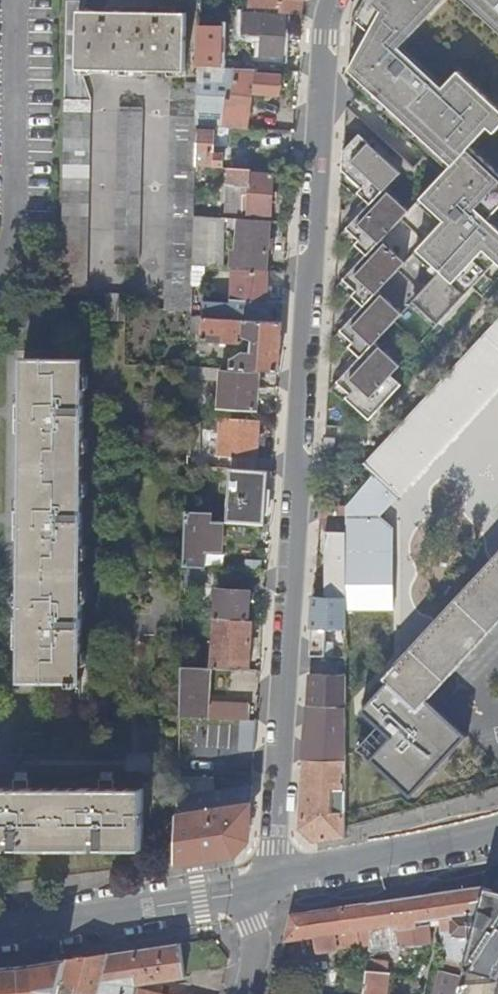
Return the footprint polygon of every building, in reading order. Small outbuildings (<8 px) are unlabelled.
[(61,294),(87,294),(90,99),(80,70),(186,71),(186,13),(82,10),(87,0),(66,0),(61,294)] [(249,10),(280,13),(281,0),(250,0),(249,10)] [(304,0),(281,0),(280,13),(302,16),(303,2),(304,0)] [(438,324),(471,289),(496,263),(497,265),(497,231),(487,221),(497,209),(497,175),(469,148),(487,129),(493,135),(497,129),(497,110),(457,73),(442,89),(399,49),(444,0),(371,0),(358,23),(377,40),(348,70),(451,166),(420,199),(444,221),(417,250),(440,272),(413,301),(438,324)] [(497,31),(497,0),(464,0),(497,31)] [(286,16),(244,14),(242,36),(263,37),(262,55),(283,57),(286,16)] [(198,26),(198,66),(220,66),(222,28),(198,26)] [(197,82),(196,127),(214,127),(247,129),(255,94),(281,96),(283,76),(257,75),(258,69),(198,67),(197,82)] [(166,311),(192,311),(192,301),(192,285),(193,265),(194,216),(195,166),(196,127),(197,82),(187,83),(186,88),(171,88),(166,311)] [(119,109),(115,266),(139,266),(142,109),(119,109)] [(196,127),(195,166),(222,168),(223,155),(213,154),(214,127),(196,127)] [(291,149),(291,134),(261,133),(261,148),(291,149)] [(346,397),(369,419),(401,384),(391,375),(400,365),(375,342),(402,314),(378,292),(405,262),(381,240),(409,211),(385,189),(401,173),(359,133),(343,150),(342,170),(361,188),(357,192),(366,201),(365,201),(368,204),(347,226),(361,238),(357,242),(365,250),(364,251),(367,253),(345,277),(358,289),(354,293),(362,301),(361,302),(364,304),(341,329),(354,341),(350,346),(358,353),(357,354),(360,357),(337,381),(349,393),(346,397)] [(251,173),(251,170),(230,169),(229,186),(244,187),(249,187),(248,210),(248,213),(271,215),(271,198),(272,193),(273,175),(251,173)] [(194,216),(193,265),(205,267),(222,268),(224,231),(225,218),(194,216)] [(238,219),(225,218),(224,231),(238,232),(238,219)] [(266,271),(269,221),(245,219),(238,219),(238,232),(237,250),(232,250),(231,269),(232,269),(239,269),(252,270),(266,271)] [(193,265),(192,285),(204,285),(205,267),(193,265)] [(231,289),(231,300),(267,302),(268,271),(266,271),(252,270),(239,269),(232,269),(231,289)] [(105,320),(127,321),(127,309),(120,309),(121,295),(106,295),(105,320)] [(192,311),(191,316),(192,317),(271,321),(273,302),(267,302),(231,300),(231,302),(192,301),(192,311)] [(271,321),(192,317),(192,333),(203,333),(203,340),(222,342),(228,342),(245,343),(246,338),(256,342),(251,352),(244,351),(232,359),(231,368),(260,370),(280,371),(282,322),(271,321)] [(368,461),(367,462),(366,461),(364,463),(373,472),(398,495),(432,459),(497,389),(497,321),(368,461)] [(60,361),(60,360),(26,359),(24,679),(54,680),(60,361)] [(84,360),(60,360),(60,361),(54,680),(71,680),(71,686),(80,686),(80,680),(84,680),(84,360)] [(190,366),(190,375),(224,378),(224,368),(193,366),(190,366)] [(224,368),(224,378),(222,407),(257,410),(260,370),(231,368),(224,368)] [(257,471),(261,421),(239,419),(220,418),(218,456),(233,456),(232,469),(257,471)] [(324,437),(323,455),(334,456),(335,438),(324,437)] [(232,469),(230,469),(228,521),(264,523),(268,471),(257,471),(232,469)] [(345,597),(345,612),(393,611),(393,528),(379,516),(398,495),(373,472),(346,505),(345,597)] [(346,505),(320,505),(319,520),(326,527),(326,597),(345,597),(346,505)] [(186,510),(186,518),(212,520),(213,512),(186,510)] [(185,565),(206,567),(206,552),(221,552),(223,520),(212,520),(186,518),(185,565)] [(385,677),(419,708),(429,698),(497,624),(497,556),(385,677)] [(185,565),(184,587),(205,588),(206,567),(185,565)] [(217,589),(216,618),(247,621),(249,591),(217,589)] [(326,597),(314,598),(312,628),(346,630),(345,612),(345,597),(326,597)] [(247,621),(216,618),(212,668),(251,670),(253,621),(247,621)] [(346,645),(311,644),(310,657),(346,659),(346,645)] [(182,666),(181,717),(241,720),(251,720),(251,704),(210,702),(212,667),(182,666)] [(345,709),(345,678),(309,676),(307,707),(340,709),(345,709)] [(419,708),(385,677),(359,705),(390,733),(370,756),(410,797),(469,735),(429,698),(419,708)] [(345,761),(345,709),(340,709),(307,707),(303,760),(345,761)] [(251,720),(241,720),(239,750),(255,751),(256,720),(251,720)] [(333,796),(345,796),(345,761),(303,760),(298,828),(315,843),(345,838),(345,826),(345,806),(340,806),(339,812),(332,811),(333,796)] [(179,796),(177,862),(211,857),(236,853),(249,838),(252,785),(179,796)] [(145,847),(145,789),(0,789),(0,847),(145,847)] [(486,887),(460,985),(497,976),(497,884),(486,887)] [(460,985),(486,887),(368,904),(371,928),(369,946),(368,952),(431,944),(428,920),(440,919),(440,930),(446,960),(437,993),(458,993),(460,985)] [(291,916),(285,942),(314,938),(316,953),(369,946),(371,928),(368,904),(291,916)] [(134,993),(135,988),(136,985),(186,978),(180,944),(110,955),(100,993),(140,993),(134,993)] [(56,993),(100,993),(110,955),(64,961),(56,993)] [(64,961),(23,967),(0,969),(0,993),(56,993),(64,961)] [(363,993),(386,993),(389,964),(367,962),(363,993)]
